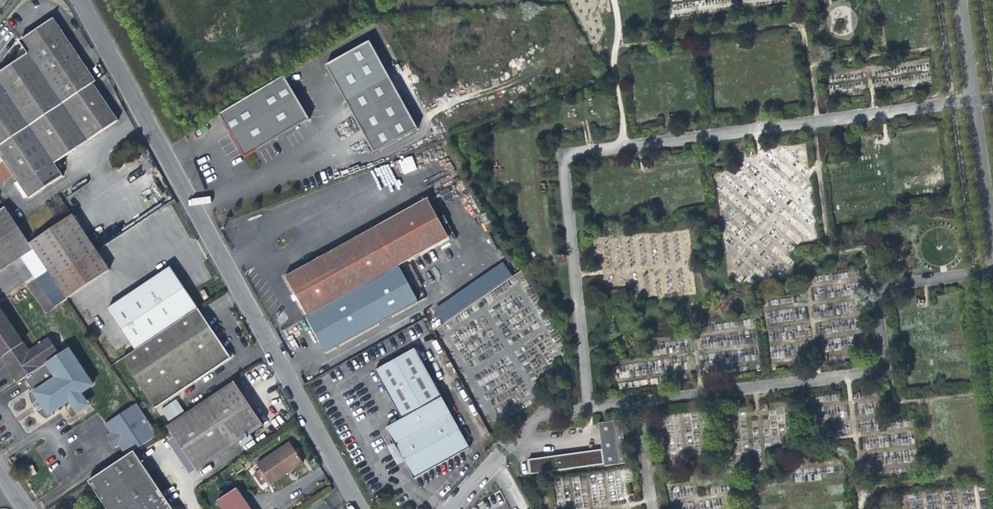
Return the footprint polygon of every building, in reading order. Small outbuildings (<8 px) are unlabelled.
[(92,84),(95,82),(53,21),(20,43),(28,55),(8,68),(0,74),(0,147),(92,84)] [(384,153),(429,130),(383,42),(339,64),(365,116),(384,153)] [(320,117),(296,74),(231,111),(244,134),(255,153),(320,117)] [(92,84),(0,147),(0,159),(2,162),(0,164),(0,182),(2,184),(12,177),(16,183),(14,185),(23,199),(26,197),(27,199),(61,177),(53,165),(117,122),(103,101),(92,84)] [(404,175),(417,168),(411,154),(397,161),(404,175)] [(425,197),(374,226),(396,265),(412,293),(463,264),(425,197)] [(28,245),(17,228),(3,207),(0,209),(0,271),(21,256),(35,278),(45,271),(31,249),(28,245)] [(70,216),(28,245),(31,249),(45,271),(65,300),(108,271),(70,216)] [(374,226),(284,277),(293,294),(296,299),(306,317),(396,265),(374,226)] [(504,263),(432,307),(442,322),(513,278),(504,263)] [(135,353),(197,311),(170,269),(107,311),(135,353)] [(205,290),(200,292),(203,296),(205,300),(209,297),(205,290)] [(28,375),(58,354),(47,338),(28,351),(0,310),(0,360),(16,383),(28,375)] [(135,353),(121,361),(153,409),(229,359),(214,336),(197,311),(135,353)] [(66,349),(58,354),(28,375),(37,388),(34,390),(33,388),(28,392),(30,404),(31,406),(37,402),(39,405),(40,408),(35,412),(42,418),(46,420),(52,415),(50,413),(67,401),(80,393),(90,385),(66,349)] [(384,388),(403,422),(388,431),(416,481),(450,462),(471,451),(416,352),(376,374),(379,378),(384,388)] [(379,378),(370,383),(375,393),(384,388),(379,378)] [(264,428),(235,384),(167,429),(196,473),(264,428)] [(88,406),(80,393),(67,401),(75,415),(88,406)] [(160,410),(168,422),(184,411),(176,399),(160,410)] [(136,405),(104,426),(110,435),(113,440),(110,442),(115,450),(118,447),(125,458),(133,453),(157,437),(156,436),(136,405)] [(623,420),(601,423),(605,450),(538,459),(540,473),(607,464),(607,467),(630,463),(623,420)] [(196,473),(167,429),(161,432),(191,476),(196,473)] [(257,467),(272,487),(305,465),(298,456),(291,444),(257,467)] [(105,508),(123,508),(156,487),(133,453),(125,458),(88,483),(105,508)] [(540,473),(538,459),(531,460),(533,474),(540,473)] [(28,469),(34,476),(38,474),(35,469),(33,466),(28,469)] [(156,487),(123,508),(171,508),(156,487)] [(220,508),(248,508),(237,492),(217,505),(220,508)]
